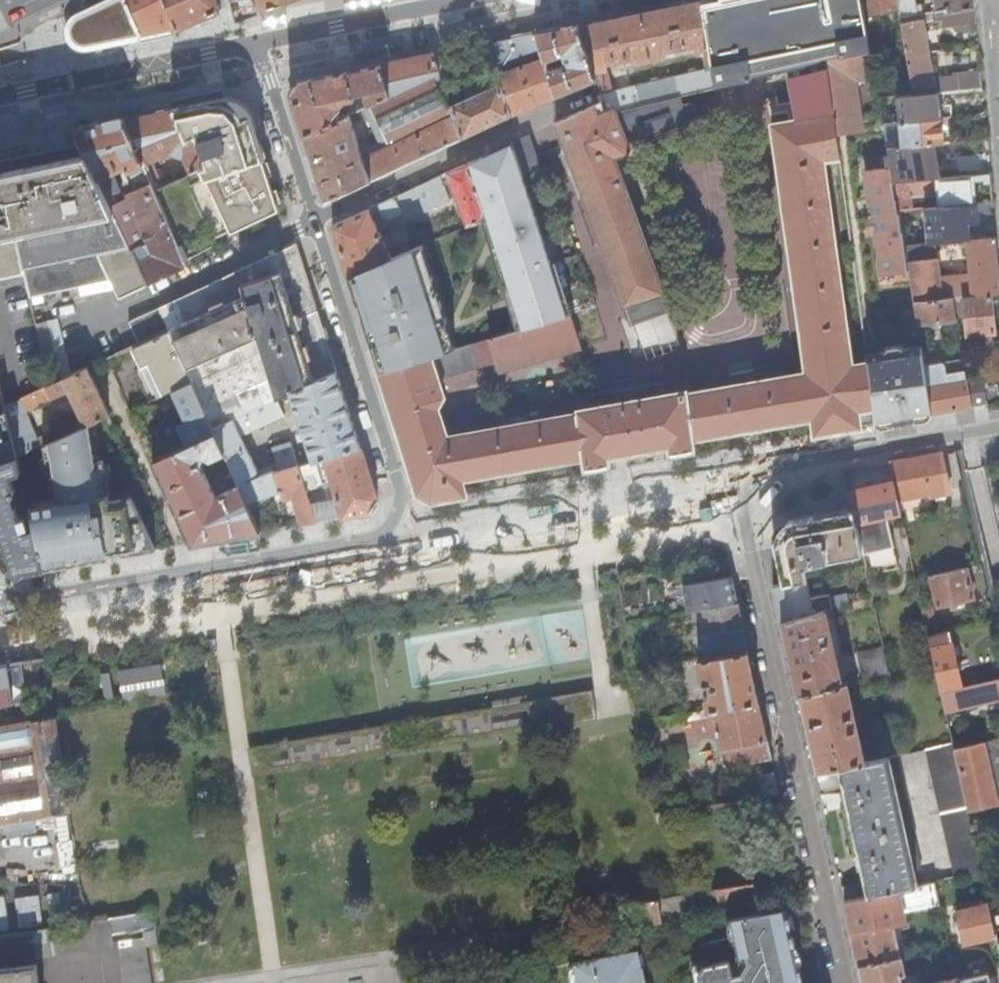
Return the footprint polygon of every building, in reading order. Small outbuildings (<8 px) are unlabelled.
[(126,0),(114,0),(76,17),(71,24),(70,39),(76,48),(93,48),(141,35),(126,0)] [(141,35),(170,28),(169,22),(163,23),(157,7),(161,6),(166,19),(185,16),(178,0),(126,0),(141,35)] [(189,26),(222,19),(231,7),(229,0),(178,0),(185,16),(189,26)] [(594,79),(599,78),(598,71),(607,69),(606,64),(625,60),(626,65),(674,55),(673,50),(693,46),(694,52),(704,49),(706,57),(704,60),(706,69),(598,95),(600,102),(603,113),(702,90),(715,87),(714,83),(702,1),(702,0),(699,0),(642,11),(577,25),(594,79)] [(823,59),(870,49),(864,15),(861,0),(713,0),(702,1),(714,83),(748,76),(748,75),(785,67),(823,59)] [(864,15),(898,9),(896,0),(861,0),(864,15)] [(974,0),(933,0),(935,7),(914,7),(913,0),(896,0),(898,9),(899,18),(975,7),(974,0)] [(975,7),(899,18),(906,55),(928,52),(923,22),(942,21),(943,29),(977,24),(975,7)] [(594,79),(577,25),(572,28),(546,33),(567,96),(594,79)] [(510,84),(520,117),(567,96),(546,33),(525,38),(510,41),(497,44),(510,84)] [(823,59),(833,134),(857,130),(882,126),(882,123),(870,49),(823,59)] [(444,55),(449,72),(452,80),(468,76),(461,51),(444,55)] [(928,52),(906,55),(913,95),(938,93),(982,90),(981,73),(953,76),(954,81),(934,83),(928,52)] [(390,65),(399,95),(449,72),(444,55),(410,61),(390,65)] [(833,134),(823,59),(785,67),(795,119),(770,123),(805,373),(685,394),(684,391),(577,410),(578,413),(447,436),(438,408),(444,396),(439,379),(479,367),(472,345),(455,350),(379,373),(416,492),(431,501),(465,495),(460,479),(548,463),(584,457),(586,468),(608,464),(607,456),(669,445),(671,453),(693,449),(692,439),(811,418),(813,435),(861,426),(858,409),(873,407),(867,362),(851,365),(822,161),(837,159),(833,134)] [(375,93),(377,106),(399,95),(390,65),(308,82),(300,96),(313,136),(350,118),(348,107),(353,105),(356,101),(363,99),(362,95),(375,93)] [(399,95),(377,106),(350,118),(313,136),(321,162),(334,201),(400,171),(471,139),(460,106),(452,80),(449,72),(399,95)] [(460,106),(471,139),(485,128),(520,117),(510,84),(460,106)] [(603,113),(600,102),(556,121),(558,129),(563,141),(564,141),(617,286),(615,286),(619,296),(656,283),(659,282),(615,161),(617,161),(616,157),(627,153),(629,148),(622,129),(707,109),(702,90),(603,113)] [(913,95),(897,96),(899,122),(940,118),(938,93),(913,95)] [(222,98),(173,108),(187,139),(198,135),(207,164),(189,173),(163,185),(154,189),(163,209),(182,253),(278,207),(256,139),(249,118),(248,116),(244,117),(235,105),(222,98)] [(187,139),(173,108),(154,112),(124,118),(154,189),(163,185),(153,162),(172,154),(182,156),(189,173),(207,164),(198,135),(187,139)] [(253,117),(249,118),(256,139),(259,137),(257,128),(253,117)] [(154,189),(124,118),(113,121),(103,123),(76,129),(82,142),(104,189),(118,182),(113,169),(126,164),(134,182),(130,196),(111,205),(140,266),(149,284),(188,266),(182,253),(163,209),(154,189)] [(882,123),(882,126),(886,146),(935,143),(942,143),(940,118),(899,122),(882,123)] [(469,162),(488,219),(524,328),(566,316),(522,173),(539,166),(529,136),(534,134),(533,132),(469,162)] [(104,189),(82,142),(7,159),(68,289),(112,279),(120,297),(149,284),(140,266),(111,205),(104,189)] [(935,143),(886,146),(887,155),(892,181),(941,178),(935,143)] [(885,275),(907,271),(905,262),(903,246),(900,228),(897,210),(895,200),(892,181),(887,155),(883,155),(885,167),(864,171),(869,199),(875,203),(877,218),(880,218),(882,231),(878,237),(885,275)] [(958,160),(959,177),(991,175),(989,158),(958,160)] [(25,273),(31,297),(68,289),(7,159),(0,161),(0,279),(25,273)] [(459,167),(447,172),(468,226),(488,219),(469,162),(459,167)] [(892,181),(895,200),(897,210),(911,209),(909,196),(938,195),(939,206),(976,204),(974,182),(984,181),(984,185),(992,185),(991,175),(959,177),(941,178),(892,181)] [(440,176),(332,226),(340,249),(348,275),(391,258),(378,230),(393,223),(420,211),(450,200),(440,176)] [(936,243),(961,241),(970,241),(969,226),(974,225),(973,220),(978,219),(977,204),(976,204),(939,206),(923,208),(926,244),(936,243)] [(903,246),(905,262),(907,271),(912,300),(952,297),(954,297),(964,296),(993,294),(998,294),(998,267),(996,238),(970,241),(961,241),(962,245),(968,245),(970,275),(939,277),(936,243),(926,244),(903,246)] [(296,241),(159,307),(170,329),(193,381),(214,428),(276,399),(291,392),(337,370),(296,241)] [(400,254),(401,253),(411,250),(408,243),(398,247),(400,254)] [(391,258),(348,275),(361,317),(379,373),(455,350),(422,245),(411,250),(401,253),(400,254),(391,258)] [(609,341),(627,335),(608,278),(590,284),(609,341)] [(656,283),(619,296),(628,323),(633,321),(639,338),(662,330),(656,313),(666,309),(656,283)] [(993,294),(964,296),(967,336),(974,335),(995,333),(993,294)] [(912,300),(916,323),(955,320),(952,297),(912,300)] [(170,329),(159,307),(130,321),(140,343),(170,329)] [(524,328),(489,339),(496,363),(499,372),(579,348),(568,315),(566,316),(524,328)] [(38,324),(52,383),(62,379),(48,322),(38,324)] [(173,390),(193,381),(170,329),(140,343),(132,347),(141,365),(144,363),(147,362),(162,395),(173,390)] [(996,347),(995,333),(974,335),(976,349),(996,347)] [(964,355),(977,353),(976,349),(974,335),(967,336),(961,337),(963,347),(964,355)] [(489,339),(472,345),(479,367),(479,368),(496,363),(489,339)] [(885,351),(866,355),(867,362),(873,407),(876,407),(879,424),(906,419),(933,414),(929,395),(924,364),(920,345),(903,348),(903,343),(884,347),(885,351)] [(969,381),(969,384),(983,382),(977,353),(964,355),(965,359),(969,381)] [(929,395),(933,414),(973,407),(969,384),(969,381),(965,359),(924,364),(929,395)] [(147,362),(144,363),(160,396),(162,395),(147,362)] [(5,405),(7,410),(13,436),(18,457),(41,446),(38,439),(27,411),(70,391),(78,410),(52,422),(56,431),(59,438),(86,426),(87,426),(88,425),(111,415),(88,366),(62,379),(52,383),(5,405)] [(313,462),(361,447),(351,417),(348,406),(337,370),(291,392),(302,425),(297,427),(298,431),(303,430),(313,462)] [(187,446),(216,432),(214,428),(193,381),(173,390),(187,422),(178,426),(187,446)] [(973,407),(991,404),(998,403),(998,400),(996,385),(985,388),(984,381),(983,382),(969,384),(973,407)] [(214,428),(216,432),(220,442),(225,453),(239,484),(273,471),(273,469),(269,465),(257,470),(241,436),(284,415),(276,399),(214,428)] [(0,413),(0,463),(18,457),(13,436),(7,410),(0,413)] [(111,500),(104,460),(94,461),(88,425),(87,426),(86,426),(59,438),(41,446),(18,457),(21,471),(33,521),(45,569),(90,561),(88,554),(103,552),(104,559),(156,550),(132,497),(111,500)] [(143,438),(153,461),(169,454),(158,430),(143,438)] [(41,446),(59,438),(56,431),(38,439),(41,446)] [(153,461),(191,543),(202,541),(260,531),(248,504),(239,484),(231,488),(228,481),(220,486),(222,492),(216,495),(208,478),(213,476),(211,470),(206,472),(201,463),(205,456),(211,459),(225,453),(220,442),(216,432),(187,446),(169,454),(153,461)] [(279,471),(299,466),(292,441),(272,448),(279,471)] [(299,466),(317,521),(329,519),(368,512),(377,499),(374,488),(361,447),(313,462),(299,466)] [(890,462),(894,481),(898,499),(931,492),(928,481),(948,477),(942,453),(914,458),(890,462)] [(0,463),(0,539),(9,565),(23,573),(45,569),(33,521),(24,523),(13,492),(15,491),(14,489),(16,488),(11,475),(21,471),(18,457),(0,463)] [(300,524),(317,521),(299,466),(279,471),(274,473),(273,471),(239,484),(248,504),(280,491),(284,501),(293,497),(300,524)] [(848,491),(851,503),(861,550),(862,554),(893,547),(886,516),(901,513),(898,499),(894,481),(848,491)] [(861,550),(851,503),(825,508),(818,509),(785,514),(777,523),(773,529),(772,536),(782,581),(805,576),(802,563),(861,550)] [(104,559),(103,552),(88,554),(90,561),(96,560),(104,559)] [(967,567),(930,575),(937,607),(974,598),(967,567)] [(735,593),(731,576),(683,584),(688,610),(703,607),(737,602),(735,593)] [(805,576),(782,581),(773,584),(776,597),(781,619),(824,609),(830,608),(827,593),(810,597),(805,576)] [(741,618),(737,602),(703,607),(707,626),(701,627),(702,633),(742,626),(741,618)] [(933,605),(922,608),(929,636),(938,633),(933,605)] [(841,683),(824,609),(781,619),(789,654),(797,693),(841,683)] [(706,657),(748,649),(744,633),(742,626),(702,633),(706,657)] [(938,633),(929,636),(941,691),(962,687),(950,631),(938,633)] [(889,672),(883,647),(859,653),(864,677),(889,672)] [(707,710),(759,702),(753,674),(748,649),(706,657),(698,658),(703,683),(708,682),(710,695),(704,697),(707,710)] [(161,656),(124,662),(129,689),(166,683),(161,656)] [(7,664),(0,665),(0,704),(13,702),(7,664)] [(116,691),(112,664),(105,665),(109,692),(116,691)] [(956,706),(998,697),(998,678),(962,687),(941,691),(945,707),(956,705),(956,706)] [(841,683),(797,693),(806,731),(814,769),(840,765),(864,760),(846,682),(841,683)] [(591,690),(581,691),(582,699),(592,697),(591,690)] [(581,691),(545,697),(546,704),(582,699),(581,691)] [(592,697),(582,699),(586,721),(595,719),(592,697)] [(536,699),(245,750),(251,777),(542,728),(536,699)] [(582,699),(546,704),(549,726),(586,721),(582,699)] [(719,745),(767,738),(764,724),(759,702),(707,710),(662,717),(663,727),(686,723),(686,719),(714,715),(719,745)] [(945,707),(948,723),(960,721),(956,706),(956,705),(945,707)] [(71,811),(56,716),(0,726),(0,822),(71,811)] [(662,717),(640,721),(642,730),(663,727),(662,717)] [(954,747),(968,810),(998,803),(998,737),(954,747)] [(771,757),(767,738),(719,745),(723,764),(771,757)] [(953,743),(926,749),(955,876),(982,871),(968,810),(954,747),(953,743)] [(909,817),(895,754),(864,760),(840,765),(846,792),(843,793),(844,799),(845,805),(849,804),(854,829),(909,817)] [(920,867),(909,817),(854,829),(860,856),(857,857),(858,863),(860,869),(863,869),(869,895),(917,884),(914,868),(920,867)] [(800,886),(797,874),(788,875),(730,886),(659,898),(662,920),(719,909),(719,906),(756,900),(755,892),(768,889),(769,891),(800,886)] [(941,902),(935,880),(917,884),(869,895),(844,900),(852,939),(858,965),(899,956),(892,927),(904,924),(901,911),(941,902)] [(17,923),(43,919),(39,893),(13,897),(17,923)] [(626,926),(662,920),(659,898),(623,904),(626,926)] [(991,912),(989,902),(957,909),(964,942),(996,935),(995,932),(991,912)] [(790,934),(784,908),(773,910),(777,930),(778,937),(790,934)] [(773,910),(731,918),(735,939),(777,930),(773,910)] [(991,912),(995,932),(998,931),(998,910),(991,912)] [(154,925),(152,911),(48,928),(32,930),(36,956),(99,947),(99,943),(112,941),(111,932),(154,925)] [(147,946),(148,946),(157,944),(154,929),(145,931),(145,936),(147,946)] [(735,939),(737,946),(778,937),(777,930),(735,939)] [(799,979),(790,934),(778,937),(737,946),(739,954),(739,965),(728,967),(728,961),(702,966),(697,972),(699,982),(800,982),(799,979)] [(126,982),(152,982),(147,946),(145,936),(119,940),(126,982)] [(636,949),(574,961),(578,982),(643,982),(636,949)] [(900,974),(905,973),(902,960),(901,960),(900,956),(899,956),(858,965),(862,982),(902,982),(900,974)] [(36,962),(0,968),(0,982),(39,982),(36,962)]
